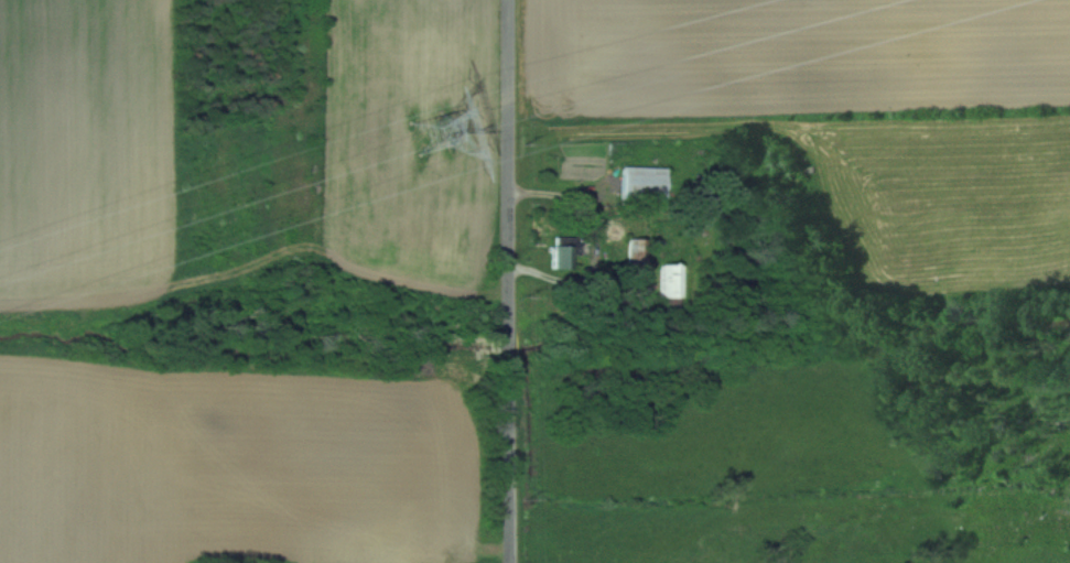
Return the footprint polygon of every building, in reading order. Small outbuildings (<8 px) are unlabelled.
[(665,168),(622,168),(622,198),(665,198),(665,168)] [(551,271),(572,271),(572,246),(551,246),(551,271)] [(681,265),(660,265),(660,299),(681,299),(681,265)]
